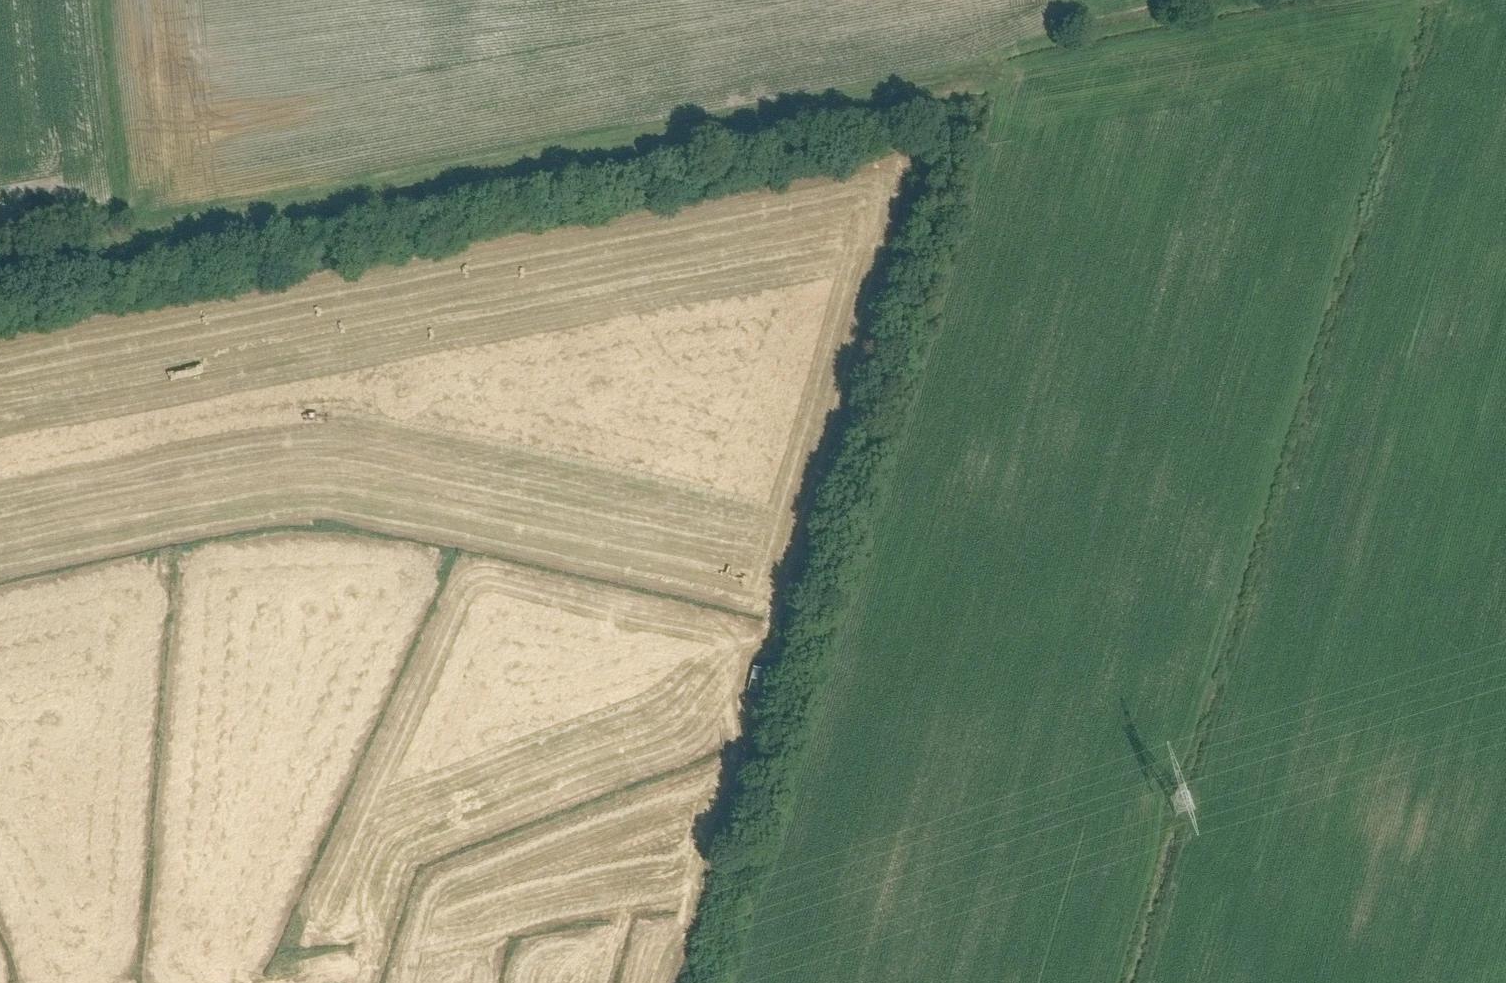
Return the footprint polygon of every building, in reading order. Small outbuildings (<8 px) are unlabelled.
[(765,690),(768,669),(749,666),(746,688),(765,690)]
